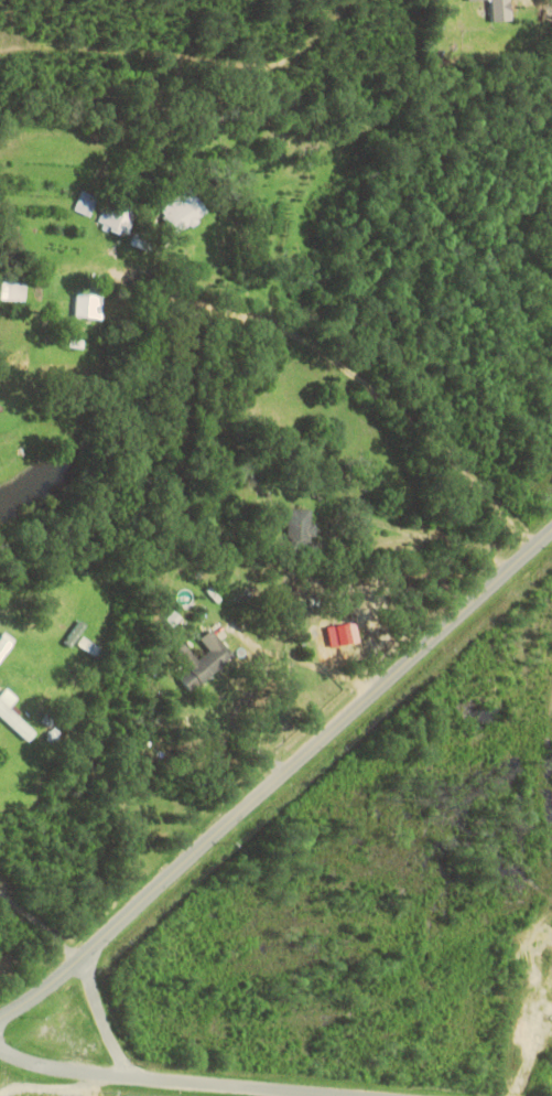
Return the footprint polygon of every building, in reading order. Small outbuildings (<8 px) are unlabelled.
[(493,22),(513,21),(512,0),(492,0),(493,22)] [(92,216),(100,197),(83,190),(76,210),(92,216)] [(211,213),(196,190),(161,213),(175,236),(211,213)] [(128,235),(138,207),(109,196),(99,224),(128,235)] [(3,300),(28,301),(29,282),(4,280),(3,300)] [(103,317),(104,295),(78,293),(77,316),(103,317)] [(314,509),(293,509),(292,541),(313,541),(314,509)] [(202,639),(211,650),(199,659),(186,643),(175,652),(189,669),(180,676),(193,692),(236,656),(214,629),(202,639)] [(10,689),(0,698),(0,714),(28,744),(38,734),(12,707),(20,699),(10,689)]
